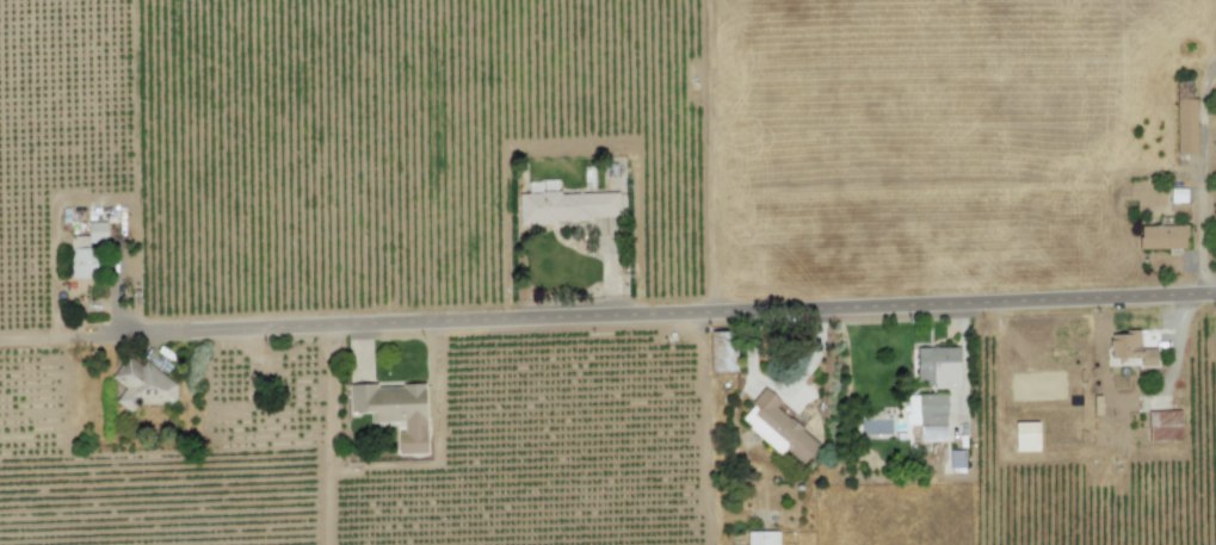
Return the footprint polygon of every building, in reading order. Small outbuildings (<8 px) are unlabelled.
[(519,222),(619,220),(618,192),(519,194),(519,222)] [(106,223),(87,223),(87,236),(70,236),(71,279),(99,278),(98,242),(106,242),(106,223)] [(1185,248),(1185,224),(1138,225),(1138,248),(1185,248)] [(710,371),(735,371),(734,330),(709,330),(710,371)] [(1155,365),(1155,348),(1138,348),(1138,332),(1109,333),(1110,359),(1138,358),(1140,366),(1155,365)] [(915,347),(916,388),(959,386),(958,346),(915,347)] [(176,405),(175,365),(114,367),(114,385),(119,385),(120,406),(176,405)] [(426,453),(424,383),(348,385),(348,398),(360,397),(362,411),(371,411),(371,422),(399,421),(400,453),(426,453)] [(801,464),(819,444),(776,407),(780,401),(765,388),(737,417),(779,454),(784,448),(801,464)] [(945,440),(944,394),(906,395),(906,425),(920,423),(921,441),(945,440)] [(890,419),(860,417),(860,433),(889,434),(890,419)] [(963,450),(949,450),(949,472),(963,472),(963,450)] [(777,531),(746,531),(746,544),(777,544),(777,531)]
